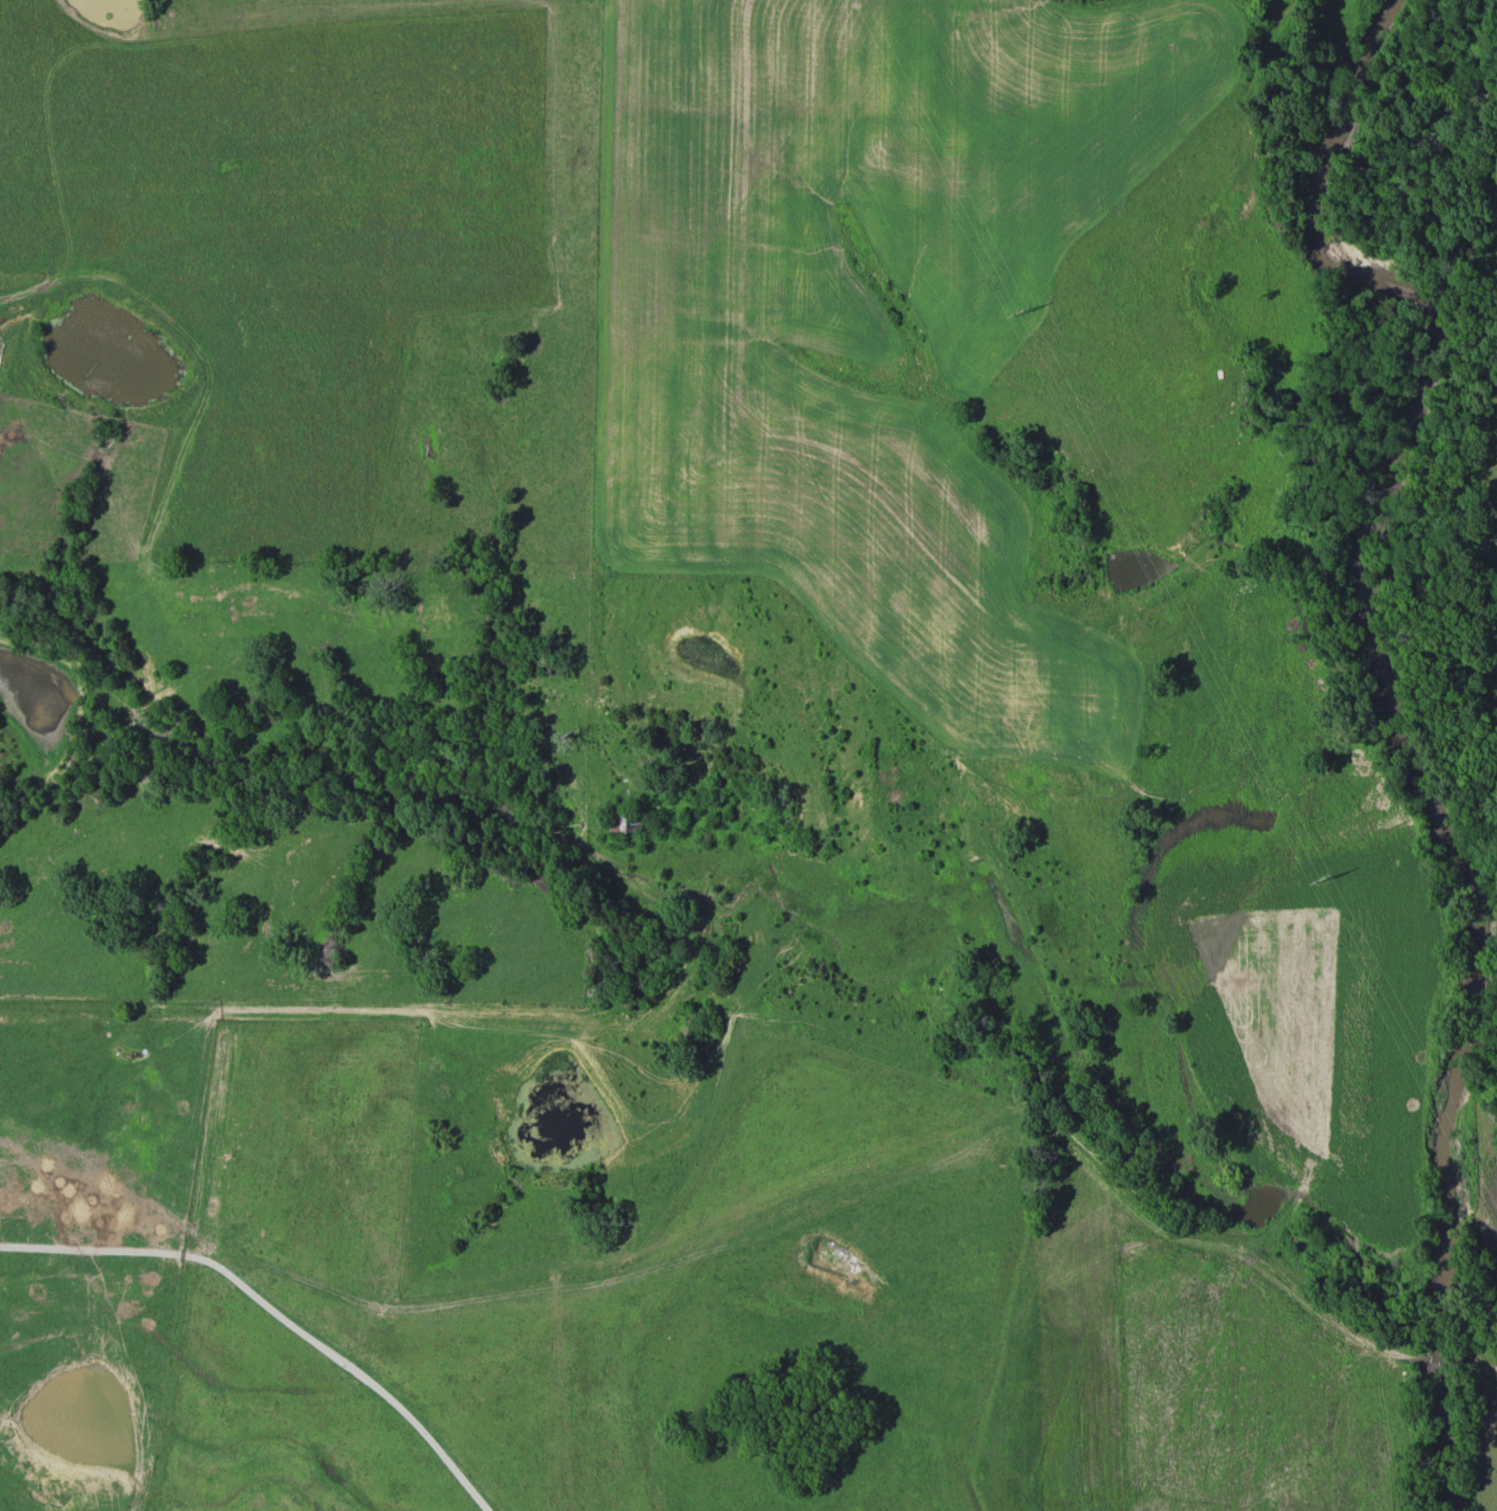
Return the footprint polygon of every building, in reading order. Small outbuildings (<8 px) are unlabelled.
[(612,833),(646,833),(646,817),(612,817),(612,833)]
